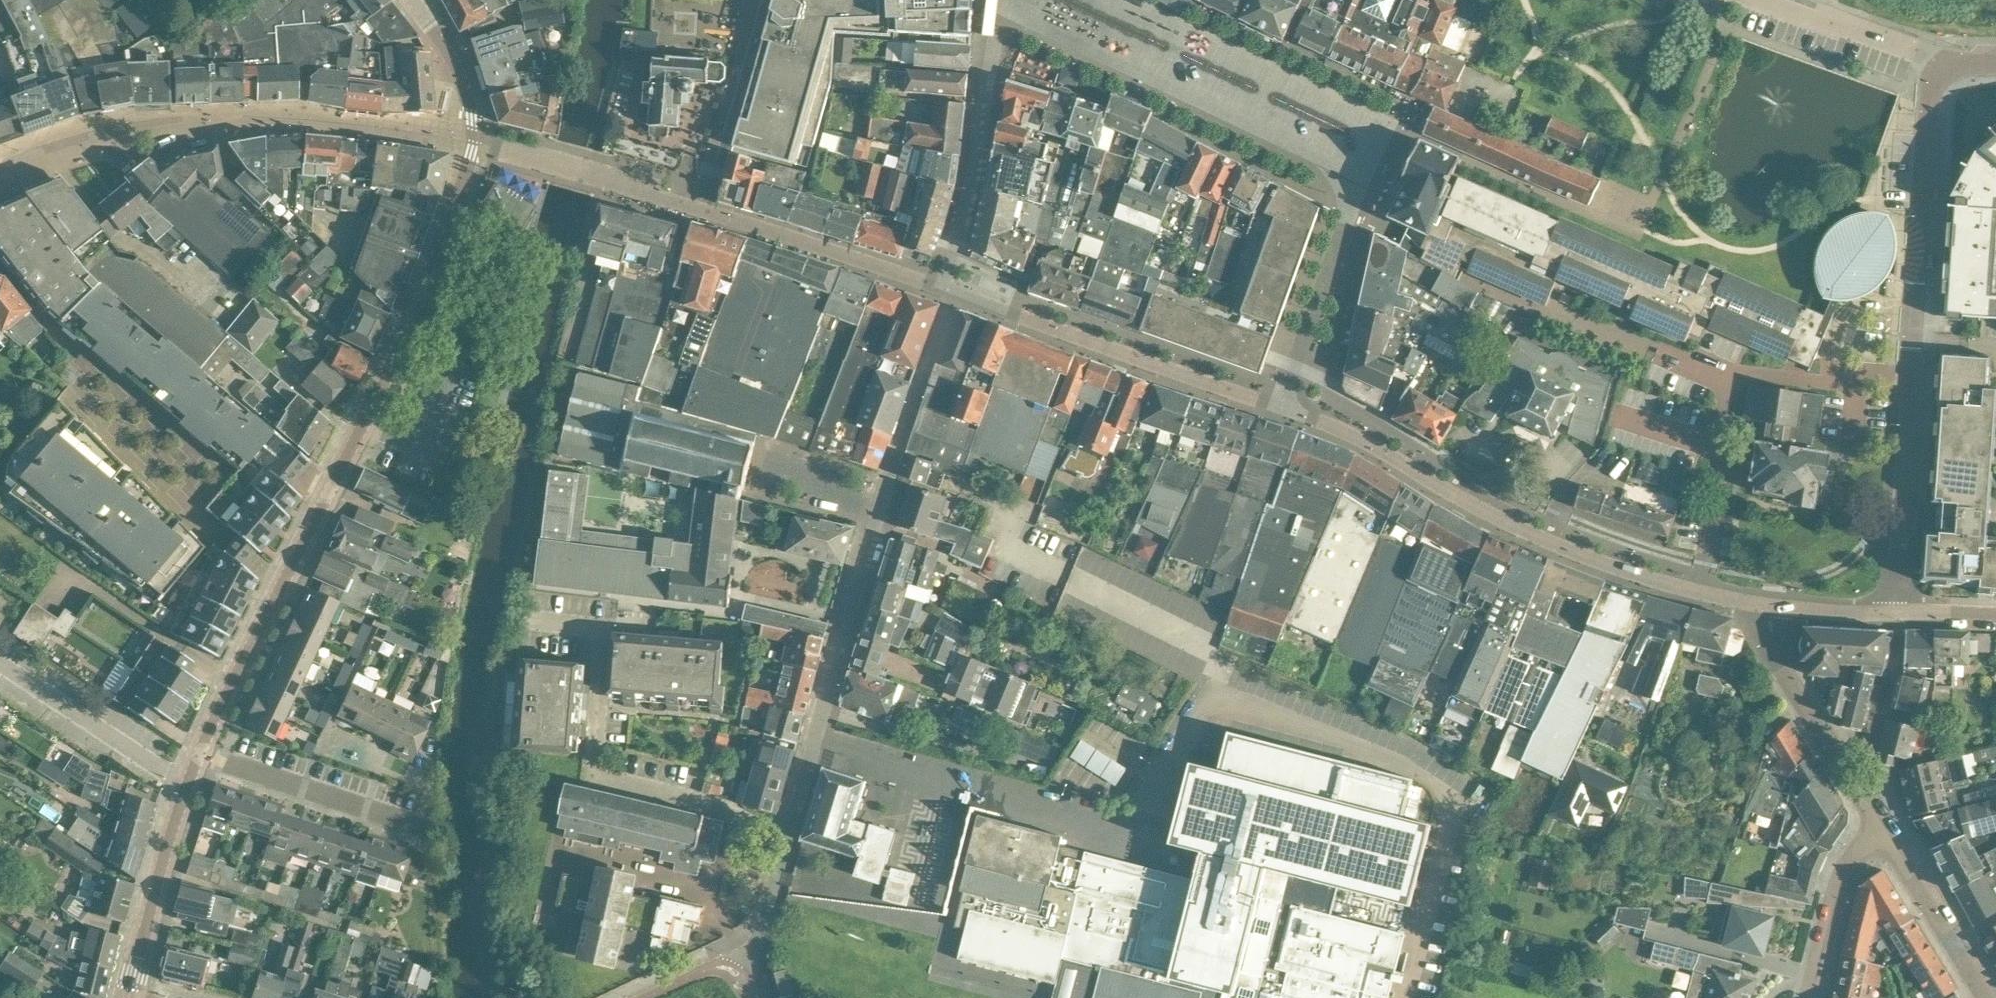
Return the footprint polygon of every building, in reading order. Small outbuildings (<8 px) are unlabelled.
[(19,37),(24,52),(42,44),(56,80),(39,86),(46,104),(45,105),(52,123),(52,125),(79,116),(79,115),(69,82),(66,74),(58,50),(52,39),(50,40),(37,17),(29,2),(27,0),(0,0),(0,1),(19,37)] [(29,2),(37,17),(57,7),(78,40),(94,65),(95,76),(101,111),(132,106),(125,64),(125,62),(119,63),(113,24),(98,0),(27,0),(29,2)] [(153,26),(133,0),(129,0),(116,10),(137,37),(153,26)] [(223,8),(242,43),(243,66),(243,74),(244,96),(258,96),(258,101),(299,100),(305,101),(308,77),(318,71),(325,71),(326,57),(301,60),(298,46),(293,32),(325,27),(324,15),(311,0),(296,0),(264,26),(244,0),(233,0),(223,8)] [(264,26),(296,0),(244,0),(264,26)] [(324,15),(324,13),(347,0),(311,0),(324,15)] [(324,13),(324,15),(325,27),(342,24),(349,36),(355,36),(369,27),(394,7),(388,0),(347,0),(324,13)] [(509,0),(448,0),(443,3),(459,31),(476,22),(483,19),(489,16),(491,14),(499,9),(511,3),(509,1),(509,0)] [(556,0),(523,0),(517,0),(519,29),(558,26),(556,0)] [(732,145),(808,165),(832,87),(835,48),(838,25),(934,30),(971,33),(974,2),(974,0),(775,0),(732,145)] [(1200,1),(1241,20),(1251,0),(1201,0),(1200,1)] [(1241,20),(1283,40),(1287,33),(1296,37),(1313,0),(1251,0),(1241,20)] [(1329,11),(1331,5),(1320,0),(1313,0),(1296,37),(1294,40),(1311,48),(1326,17),(1329,11)] [(1339,15),(1347,0),(1320,0),(1331,5),(1329,11),(1338,16),(1339,15)] [(1395,86),(1409,54),(1410,54),(1432,5),(1432,4),(1422,0),(1347,0),(1339,15),(1349,20),(1346,26),(1344,25),(1343,25),(1328,56),(1395,86)] [(1466,64),(1432,50),(1435,42),(1441,45),(1456,9),(1435,0),(1434,0),(1432,4),(1432,5),(1410,54),(1409,54),(1395,86),(1411,92),(1445,107),(1454,89),(1466,64)] [(2,43),(21,92),(10,96),(18,116),(18,117),(24,135),(35,131),(52,125),(52,123),(45,105),(46,104),(39,86),(38,86),(24,52),(19,37),(0,1),(0,39),(2,43)] [(57,7),(37,17),(50,40),(52,39),(58,50),(66,74),(69,82),(79,115),(101,111),(95,76),(94,65),(78,40),(57,7)] [(369,27),(355,36),(367,38),(365,51),(376,52),(376,47),(378,44),(383,43),(418,37),(394,7),(369,27)] [(223,8),(191,31),(203,52),(206,51),(242,43),(223,8)] [(1349,20),(1339,15),(1338,16),(1329,11),(1326,17),(1311,48),(1328,56),(1343,25),(1344,25),(1346,26),(1349,20)] [(342,24),(325,27),(338,54),(349,57),(343,108),(379,112),(381,84),(381,82),(379,81),(376,52),(365,51),(367,38),(355,36),(349,36),(342,24)] [(547,46),(540,29),(513,30),(511,26),(500,30),(490,33),(473,39),(471,39),(479,64),(510,54),(515,69),(549,67),(547,46)] [(325,27),(293,32),(298,46),(301,60),(326,57),(325,71),(318,71),(308,77),(305,101),(308,102),(335,107),(343,108),(349,57),(338,54),(325,27)] [(636,31),(630,30),(625,29),(621,55),(632,57),(636,31)] [(971,33),(934,30),(933,42),(902,41),(901,62),(916,64),(916,66),(969,71),(971,45),(970,45),(971,33)] [(191,31),(168,46),(173,51),(173,59),(178,58),(203,52),(191,31)] [(125,52),(124,55),(125,62),(125,64),(132,106),(134,105),(170,104),(169,84),(168,63),(167,43),(161,37),(144,40),(125,52)] [(852,64),(853,38),(837,37),(836,48),(835,48),(834,63),(852,64)] [(206,67),(206,71),(207,100),(207,102),(210,102),(243,101),(244,101),(244,96),(243,74),(243,66),(242,43),(206,51),(206,67)] [(381,84),(379,112),(403,112),(397,52),(400,52),(400,47),(397,47),(384,48),(385,70),(383,70),(384,82),(394,81),(395,85),(381,84)] [(178,58),(173,59),(175,104),(207,102),(207,100),(206,71),(206,67),(206,51),(203,52),(178,58)] [(400,52),(397,52),(403,112),(434,113),(431,82),(428,53),(409,52),(400,52)] [(710,62),(710,54),(679,52),(679,57),(667,57),(667,60),(654,59),(652,84),(646,83),(645,103),(639,107),(638,117),(643,122),(649,122),(649,125),(651,125),(651,136),(668,137),(669,126),(679,127),(681,104),(688,105),(689,93),(694,94),(694,82),(708,83),(710,81),(722,82),(726,78),(726,68),(722,63),(710,62)] [(518,80),(515,69),(510,54),(479,64),(489,95),(519,87),(522,96),(536,92),(534,78),(518,80)] [(852,66),(852,64),(834,63),(833,85),(841,86),(967,97),(969,74),(916,70),(912,69),(900,68),(863,67),(852,66)] [(563,115),(554,113),(561,75),(535,74),(534,78),(536,92),(522,96),(519,87),(489,95),(498,122),(541,134),(542,131),(558,136),(563,115)] [(1040,129),(1053,93),(1010,80),(1009,83),(1000,123),(1016,127),(1014,132),(1019,133),(1019,134),(1024,135),(1037,138),(1037,139),(1045,141),(1045,140),(1049,141),(1050,138),(1046,137),(1047,131),(1040,129)] [(1063,136),(1073,99),(1053,93),(1040,129),(1047,131),(1046,137),(1050,138),(1061,141),(1056,162),(1055,165),(1044,208),(1036,238),(1038,238),(1047,242),(1072,148),(1068,146),(1070,139),(1063,136)] [(24,135),(18,117),(18,116),(10,96),(0,100),(0,144),(24,135)] [(1136,150),(1151,117),(1153,112),(1114,96),(1109,109),(1101,133),(1102,134),(1099,147),(1107,150),(1103,165),(1096,188),(1094,194),(1079,233),(1105,243),(1106,244),(1122,197),(1125,186),(1133,161),(1136,150)] [(1101,133),(1109,109),(1074,98),(1074,99),(1073,99),(1063,136),(1070,139),(1068,146),(1072,148),(1047,242),(1050,244),(1072,251),(1079,233),(1094,194),(1096,188),(1103,165),(1107,150),(1099,147),(1102,134),(1101,133)] [(959,155),(966,103),(937,101),(934,127),(872,117),(869,138),(893,143),(959,155)] [(1589,204),(1601,181),(1435,108),(1424,132),(1589,204)] [(1170,207),(1198,142),(1151,117),(1136,150),(1133,161),(1125,186),(1122,197),(1106,244),(1105,243),(1099,260),(1100,260),(1140,274),(1159,227),(1161,228),(1170,207)] [(1589,134),(1552,118),(1545,134),(1582,150),(1589,134)] [(1061,141),(1050,138),(1049,141),(1045,140),(1045,141),(1037,139),(1037,138),(1024,135),(1019,134),(1019,133),(1014,132),(1016,127),(1000,123),(995,145),(1023,151),(1021,158),(1049,164),(1055,165),(1056,162),(1061,141)] [(893,143),(869,138),(824,130),(819,148),(865,161),(886,167),(906,173),(913,175),(956,186),(959,155),(893,143)] [(1978,148),(1971,161),(1966,158),(1963,164),(1962,164),(1962,163),(1961,165),(1962,165),(1962,166),(1958,174),(1963,176),(1959,182),(1955,190),(1956,190),(1961,191),(1962,190),(1968,192),(1968,200),(1956,199),(1956,206),(1955,206),(1949,206),(1948,225),(1946,246),(1943,283),(1942,294),(1942,313),(1947,314),(1947,320),(1963,321),(1963,315),(1995,318),(1995,133),(1978,148)] [(299,166),(300,155),(301,135),(265,136),(262,137),(263,164),(267,190),(294,216),(294,215),(293,214),(296,178),(282,179),(282,170),(297,168),(299,166)] [(338,172),(341,138),(305,135),(302,172),(297,172),(296,178),(293,214),(294,215),(311,230),(315,185),(326,186),(337,186),(337,184),(326,182),(327,171),(338,172)] [(245,169),(267,190),(263,164),(262,137),(227,143),(245,169)] [(356,140),(341,138),(338,172),(327,171),(326,182),(337,184),(352,187),(356,140)] [(371,186),(376,142),(356,140),(352,187),(371,190),(371,186)] [(1449,184),(1456,167),(1460,159),(1420,141),(1404,175),(1396,193),(1400,195),(1389,217),(1395,220),(1388,237),(1378,233),(1377,235),(1455,278),(1463,261),(1471,265),(1468,272),(1546,306),(1555,284),(1552,282),(1554,278),(1622,307),(1625,300),(1631,303),(1628,309),(1634,311),(1631,318),(1685,342),(1689,333),(1701,338),(1709,319),(1712,320),(1709,328),(1787,362),(1788,359),(1809,368),(1808,371),(1809,371),(1842,296),(1850,295),(1857,293),(1864,290),(1870,286),(1876,282),(1881,276),(1884,270),(1890,270),(1895,271),(1895,274),(1896,261),(1895,262),(1888,262),(1890,255),(1890,248),(1896,248),(1897,241),(1896,234),(1893,228),(1890,222),(1886,216),(1882,221),(1874,220),(1867,220),(1859,221),(1857,222),(1855,222),(1848,225),(1842,229),(1836,233),(1831,239),(1827,245),(1822,242),(1819,249),(1817,257),(1815,265),(1815,273),(1816,273),(1816,277),(1817,283),(1819,289),(1822,294),(1825,300),(1830,296),(1834,295),(1825,316),(1807,308),(1806,311),(1802,310),(1804,307),(1726,273),(1723,280),(1719,279),(1724,268),(1711,263),(1707,272),(1693,265),(1692,267),(1681,262),(1675,277),(1671,275),(1674,268),(1561,218),(1560,222),(1551,218),(1551,217),(1460,178),(1455,188),(1452,187),(1452,186),(1449,184)] [(393,175),(394,168),(398,146),(376,142),(371,186),(380,188),(391,191),(391,190),(392,188),(394,175),(393,175)] [(1200,194),(1220,154),(1198,142),(1170,207),(1161,228),(1181,237),(1196,199),(1198,193),(1200,194)] [(1021,158),(1023,151),(995,145),(992,162),(985,192),(1019,200),(1019,202),(1021,202),(1044,208),(1055,165),(1049,164),(1021,158)] [(222,176),(216,146),(193,151),(179,153),(158,168),(152,162),(148,158),(123,177),(127,182),(148,208),(153,211),(181,236),(182,235),(230,277),(250,255),(270,232),(260,223),(235,202),(242,195),(231,184),(222,176)] [(449,154),(406,147),(398,146),(394,168),(444,176),(449,154)] [(765,179),(766,175),(748,169),(751,159),(733,153),(725,178),(719,201),(755,213),(765,179)] [(1223,199),(1241,165),(1220,154),(1200,194),(1218,204),(1222,198),(1223,199)] [(902,187),(906,173),(886,167),(865,161),(856,193),(874,198),(873,201),(880,203),(879,206),(899,212),(896,219),(911,224),(909,232),(904,247),(933,256),(945,225),(947,216),(928,211),(928,209),(914,205),(915,202),(912,201),(910,205),(907,204),(911,190),(902,187)] [(765,179),(800,188),(805,174),(770,163),(766,175),(765,179)] [(1271,186),(1273,183),(1241,165),(1223,199),(1231,203),(1208,275),(1231,283),(1247,234),(1254,216),(1256,212),(1271,186)] [(439,197),(444,176),(394,168),(393,175),(394,175),(392,188),(405,191),(439,197)] [(294,216),(267,190),(245,169),(231,184),(242,195),(242,194),(280,231),(294,216)] [(947,216),(956,186),(913,175),(906,173),(902,187),(911,190),(913,182),(920,185),(915,202),(914,205),(928,209),(928,211),(947,216)] [(70,188),(70,189),(69,189),(68,187),(63,191),(53,178),(51,179),(52,180),(30,189),(29,188),(27,189),(29,191),(26,193),(25,192),(24,193),(29,200),(81,267),(96,282),(98,281),(199,368),(214,350),(227,333),(224,330),(176,289),(172,294),(129,258),(112,253),(91,227),(97,223),(70,188)] [(798,194),(800,188),(765,179),(755,213),(789,223),(800,195),(798,194)] [(166,252),(181,236),(153,211),(148,208),(127,182),(99,205),(111,221),(119,231),(135,218),(154,242),(166,252)] [(515,196),(508,192),(510,190),(496,182),(483,202),(485,203),(482,209),(485,210),(505,223),(500,231),(497,236),(497,237),(514,247),(529,223),(524,220),(532,206),(526,203),(519,198),(515,196)] [(371,190),(352,187),(337,184),(337,186),(342,187),(339,210),(359,212),(367,206),(367,208),(369,203),(371,191),(371,190)] [(372,211),(380,188),(371,186),(371,190),(371,191),(369,203),(367,208),(367,209),(372,211)] [(1310,236),(1319,212),(1279,190),(1271,186),(1256,212),(1254,216),(1310,236)] [(392,188),(391,190),(391,191),(380,188),(372,211),(375,212),(358,260),(354,272),(366,283),(377,295),(387,298),(389,292),(395,298),(401,281),(408,284),(427,231),(439,197),(405,191),(392,188)] [(1014,221),(1019,202),(1019,200),(985,192),(981,213),(1014,221)] [(29,200),(24,193),(21,195),(0,205),(0,257),(43,312),(46,312),(57,321),(96,282),(81,267),(29,200)] [(835,209),(836,206),(801,195),(800,195),(789,223),(824,234),(834,209),(835,209)] [(863,218),(863,217),(866,210),(838,201),(836,206),(835,209),(834,209),(824,234),(855,244),(863,218)] [(1036,238),(1044,208),(1021,202),(1019,202),(1014,221),(1012,231),(1008,241),(976,233),(972,249),(1005,263),(1024,271),(1038,238),(1036,238)] [(593,370),(635,213),(602,204),(592,239),(593,240),(590,254),(605,258),(576,365),(593,370)] [(1201,242),(1202,242),(1198,257),(1210,261),(1215,246),(1216,246),(1227,210),(1211,205),(1201,242)] [(657,342),(682,263),(670,259),(679,225),(635,213),(593,370),(642,383),(657,342)] [(1012,231),(1014,221),(981,213),(976,233),(1008,241),(1012,231)] [(1278,326),(1310,236),(1254,216),(1247,234),(1231,283),(1224,306),(1278,326)] [(904,247),(909,232),(863,218),(855,244),(901,258),(904,247)] [(718,314),(748,239),(703,226),(698,231),(692,229),(682,263),(657,342),(642,383),(641,387),(636,403),(682,416),(683,412),(698,367),(707,344),(691,338),(701,314),(716,319),(718,314)] [(1479,292),(1455,278),(1377,235),(1365,288),(1400,294),(1424,302),(1439,311),(1461,325),(1467,312),(1468,312),(1479,292)] [(769,276),(779,249),(748,239),(718,314),(716,319),(718,320),(708,345),(707,344),(698,367),(728,378),(751,322),(765,286),(769,287),(773,277),(769,276)] [(800,289),(813,260),(810,259),(810,258),(779,248),(779,249),(769,276),(773,277),(769,287),(765,286),(751,322),(728,378),(721,395),(719,394),(710,421),(708,423),(731,429),(732,427),(771,330),(784,297),(795,301),(800,289)] [(291,249),(272,268),(284,280),(304,261),(291,249)] [(1100,260),(1099,260),(1098,261),(1083,255),(1083,258),(1056,249),(1043,253),(1029,292),(1084,312),(1093,279),(1100,260)] [(318,254),(295,277),(308,289),(314,283),(316,285),(330,271),(330,265),(318,254)] [(832,301),(844,270),(813,260),(800,289),(795,301),(784,297),(771,330),(732,427),(757,433),(776,439),(788,409),(808,358),(809,358),(812,350),(821,328),(819,327),(830,300),(832,301)] [(1140,276),(1140,274),(1100,260),(1093,279),(1084,312),(1132,329),(1150,279),(1140,276)] [(862,317),(877,281),(844,270),(832,301),(830,300),(819,327),(821,328),(812,350),(809,358),(824,364),(837,332),(833,330),(837,317),(858,325),(860,321),(862,317)] [(283,290),(299,304),(310,292),(308,289),(295,277),(283,290)] [(13,291),(3,278),(0,281),(0,329),(24,349),(29,340),(40,331),(41,325),(13,291)] [(1224,306),(1150,279),(1132,329),(1133,329),(1136,323),(1143,326),(1141,331),(1261,374),(1263,368),(1278,326),(1224,306)] [(873,379),(908,294),(877,281),(862,317),(860,321),(858,325),(859,326),(826,410),(825,409),(818,429),(884,454),(891,438),(855,425),(873,379)] [(110,304),(116,298),(98,283),(59,323),(81,341),(82,340),(81,339),(82,338),(239,470),(251,457),(250,456),(272,430),(254,414),(248,421),(197,378),(203,371),(167,341),(161,348),(110,304)] [(392,310),(378,296),(377,295),(366,283),(358,299),(353,309),(325,295),(323,299),(327,301),(325,306),(381,333),(392,310)] [(1451,344),(1461,325),(1439,311),(1424,302),(1400,294),(1365,288),(1360,308),(1393,318),(1403,320),(1413,326),(1419,327),(1451,344)] [(855,425),(891,438),(892,436),(921,355),(940,305),(908,294),(873,379),(855,425)] [(1507,328),(1516,310),(1490,296),(1480,313),(1507,328)] [(252,297),(224,330),(227,333),(250,354),(278,320),(252,297)] [(371,354),(381,333),(325,306),(322,311),(319,309),(316,314),(344,327),(339,338),(371,354)] [(956,406),(990,321),(957,308),(937,362),(912,434),(939,443),(940,439),(943,440),(951,418),(956,406)] [(1450,344),(1451,344),(1419,327),(1413,326),(1403,320),(1393,318),(1360,308),(1356,329),(1412,350),(1436,361),(1453,370),(1453,371),(1471,381),(1472,380),(1484,387),(1500,368),(1497,367),(1450,344)] [(326,333),(307,318),(302,325),(321,339),(326,333)] [(1068,379),(1077,355),(990,320),(990,321),(956,406),(951,418),(978,429),(970,451),(971,451),(960,479),(971,483),(982,456),(1025,473),(1062,381),(1063,377),(1068,379)] [(1404,368),(1412,350),(1356,329),(1351,349),(1404,368)] [(227,333),(214,350),(228,362),(231,358),(259,382),(269,370),(250,354),(227,333)] [(332,337),(328,334),(322,342),(328,347),(320,356),(325,360),(324,361),(345,378),(346,375),(358,381),(370,357),(337,342),(332,337)] [(1556,352),(1551,353),(1519,336),(1497,367),(1500,368),(1484,387),(1467,402),(1462,407),(1491,422),(1504,405),(1513,409),(1510,414),(1509,415),(1510,417),(1511,416),(1552,437),(1552,438),(1554,437),(1554,436),(1562,419),(1573,395),(1556,387),(1561,377),(1571,381),(1577,369),(1578,370),(1585,373),(1586,370),(1579,366),(1576,362),(1573,358),(1569,356),(1565,354),(1560,353),(1556,352)] [(325,360),(320,356),(303,341),(294,351),(316,370),(303,385),(326,404),(345,383),(322,363),(324,361),(325,360)] [(1436,361),(1412,350),(1404,368),(1351,349),(1343,386),(1346,393),(1380,411),(1394,376),(1412,383),(1419,372),(1427,376),(1432,367),(1436,361)] [(1990,376),(1991,356),(1940,352),(1939,373),(1936,373),(1935,389),(1938,390),(1936,407),(1939,407),(1938,421),(1935,421),(1934,437),(1937,438),(1935,469),(1932,469),(1931,485),(1933,486),(1932,503),(1938,503),(1936,532),(1925,532),(1921,581),(1934,582),(1933,585),(1950,586),(1950,584),(1963,585),(1963,582),(1978,583),(1977,594),(1993,595),(1993,592),(1995,592),(1995,537),(1986,537),(1987,523),(1989,523),(1990,506),(1993,473),(1991,472),(1992,459),(1994,459),(1995,442),(1995,425),(1994,425),(1995,411),(1995,388),(1989,388),(1990,376)] [(1077,398),(1093,361),(1077,355),(1068,379),(1063,377),(1062,381),(1066,382),(1055,410),(1060,412),(1054,429),(1064,433),(1073,409),(1077,398)] [(1092,417),(1111,368),(1093,361),(1077,398),(1073,409),(1081,413),(1090,417),(1092,417)] [(1450,376),(1453,371),(1453,370),(1436,361),(1432,367),(1450,376)] [(721,395),(728,378),(698,367),(683,412),(710,421),(719,394),(721,395)] [(1141,411),(1152,384),(1111,368),(1092,417),(1090,417),(1082,436),(1076,451),(1074,456),(1070,453),(1061,470),(1081,479),(1082,477),(1085,479),(1088,479),(1091,478),(1094,476),(1096,474),(1098,471),(1106,452),(1109,453),(1118,430),(1132,436),(1142,412),(1141,411)] [(1611,383),(1586,370),(1585,373),(1578,370),(1577,369),(1571,381),(1561,377),(1556,387),(1573,395),(1562,419),(1571,424),(1568,434),(1594,447),(1611,383)] [(636,403),(641,387),(580,372),(559,455),(624,471),(624,473),(698,491),(740,500),(743,489),(744,489),(757,433),(732,427),(731,429),(708,423),(710,421),(683,412),(682,416),(636,403)] [(1418,394),(1427,376),(1419,372),(1412,383),(1402,400),(1405,401),(1395,418),(1406,425),(1407,427),(1412,430),(1414,430),(1420,433),(1436,404),(1418,394)] [(1467,402),(1484,387),(1472,380),(1471,381),(1464,393),(1462,391),(1446,410),(1436,404),(1420,433),(1423,434),(1423,437),(1428,440),(1431,439),(1441,445),(1462,407),(1467,402)] [(328,421),(313,408),(286,383),(273,399),(286,410),(318,437),(328,421)] [(255,385),(242,399),(254,409),(267,394),(255,385)] [(1180,437),(1192,397),(1156,385),(1143,425),(1160,430),(1180,437)] [(1826,472),(1827,465),(1829,455),(1825,454),(1828,439),(1818,437),(1825,396),(1801,392),(1800,395),(1749,387),(1744,418),(1761,420),(1752,480),(1758,481),(1756,492),(1774,495),(1774,500),(1792,503),(1792,504),(1814,508),(1815,501),(1822,503),(1829,497),(1833,473),(1826,472)] [(1214,449),(1224,408),(1192,397),(1180,437),(1175,450),(1170,448),(1164,460),(1164,461),(1155,481),(1153,485),(1136,523),(1170,540),(1190,498),(1191,499),(1214,449)] [(5,476),(5,478),(14,486),(8,493),(10,495),(16,487),(32,500),(27,507),(28,508),(34,502),(49,515),(45,520),(66,535),(72,527),(88,540),(83,547),(84,548),(89,542),(105,555),(101,560),(122,575),(128,567),(144,580),(138,586),(140,588),(145,581),(161,595),(157,600),(159,601),(204,547),(178,521),(177,523),(170,517),(172,515),(130,472),(128,474),(122,468),(124,466),(82,423),(80,425),(74,420),(76,417),(58,399),(14,451),(12,454),(7,465),(5,476)] [(818,429),(825,409),(819,407),(814,420),(788,409),(776,439),(843,458),(878,469),(884,454),(818,429)] [(1243,476),(1260,420),(1260,419),(1224,408),(1214,449),(1191,499),(1190,498),(1170,540),(1163,555),(1210,570),(1229,517),(1243,476)] [(308,455),(318,437),(286,410),(276,428),(285,436),(308,455)] [(943,440),(970,451),(978,429),(951,418),(943,440)] [(1262,421),(1262,420),(1260,420),(1243,476),(1229,517),(1210,570),(1217,572),(1211,589),(1204,587),(1198,602),(1231,616),(1266,508),(1273,510),(1278,496),(1281,487),(1299,432),(1298,431),(1298,432),(1282,430),(1277,428),(1262,421)] [(288,486),(309,462),(272,430),(250,456),(251,457),(263,467),(264,466),(288,487),(288,486)] [(1072,432),(1066,447),(1076,451),(1082,436),(1072,432)] [(1342,494),(1357,455),(1345,449),(1299,432),(1281,487),(1278,496),(1273,510),(1266,508),(1231,616),(1228,626),(1277,643),(1285,627),(1330,522),(1342,494)] [(932,462),(906,453),(898,475),(939,489),(945,472),(931,467),(932,462)] [(1153,455),(1144,475),(1155,481),(1164,461),(1164,460),(1153,455)] [(1391,520),(1402,483),(1357,455),(1342,494),(1330,522),(1285,627),(1335,647),(1391,520)] [(288,486),(288,487),(264,466),(263,467),(249,484),(286,515),(301,497),(288,486)] [(423,513),(430,516),(437,501),(395,481),(394,482),(365,468),(354,490),(372,498),(401,512),(406,501),(424,510),(423,513)] [(539,563),(537,583),(729,607),(733,576),(730,575),(734,541),(740,500),(698,491),(692,545),(646,540),(582,532),(589,476),(551,471),(542,542),(541,542),(539,563)] [(1425,541),(1437,505),(1402,483),(1391,520),(1335,647),(1332,652),(1374,669),(1425,541)] [(286,515),(249,484),(234,501),(274,535),(289,517),(286,515)] [(910,485),(896,525),(916,532),(955,545),(962,529),(938,521),(946,497),(929,492),(910,485)] [(1675,516),(1582,486),(1575,506),(1669,537),(1675,516)] [(259,553),(274,535),(234,501),(219,520),(259,553)] [(766,527),(771,507),(745,501),(743,521),(766,527)] [(1466,587),(1490,534),(1479,529),(1437,505),(1425,541),(1374,669),(1367,686),(1415,708),(1432,673),(1446,645),(1452,629),(1447,627),(1466,587)] [(360,506),(353,521),(388,535),(394,523),(378,515),(360,506)] [(848,549),(855,526),(837,522),(836,523),(823,520),(823,519),(796,513),(792,532),(813,536),(812,541),(848,549)] [(331,540),(325,552),(378,574),(388,553),(407,562),(414,548),(388,536),(388,535),(353,521),(342,515),(331,539),(331,540)] [(955,545),(950,557),(982,569),(994,541),(962,528),(962,529),(955,545)] [(777,550),(844,565),(848,549),(812,541),(813,536),(792,532),(790,538),(781,535),(777,550)] [(1497,594),(1518,547),(1490,534),(1466,587),(1447,627),(1452,629),(1446,645),(1432,673),(1456,683),(1474,645),(1496,594),(1497,594)] [(915,546),(917,539),(904,535),(902,541),(893,538),(886,557),(934,572),(934,571),(946,575),(948,566),(937,562),(940,554),(915,546)] [(214,542),(203,555),(204,556),(205,554),(208,557),(201,570),(206,573),(249,595),(257,579),(214,542)] [(1523,624),(1549,561),(1518,547),(1497,594),(1496,594),(1474,645),(1456,683),(1449,697),(1445,707),(1479,722),(1484,711),(1485,712),(1523,624)] [(325,552),(313,577),(331,586),(342,591),(337,601),(339,602),(364,612),(372,593),(409,605),(415,592),(387,581),(388,579),(378,575),(378,574),(325,552)] [(929,587),(934,572),(886,557),(879,580),(907,591),(904,599),(923,605),(924,603),(929,605),(934,589),(929,587)] [(1584,636),(1605,583),(1549,561),(1523,624),(1485,712),(1535,732),(1537,732),(1540,726),(1584,636)] [(206,573),(201,570),(190,591),(239,616),(249,595),(206,573)] [(918,621),(923,605),(904,599),(907,591),(879,580),(870,608),(900,618),(900,615),(918,621)] [(950,594),(970,603),(975,590),(955,582),(950,594)] [(1635,633),(1649,597),(1605,583),(1584,636),(1540,726),(1537,732),(1535,732),(1523,761),(1562,780),(1621,661),(1635,633)] [(339,602),(337,601),(308,587),(299,607),(330,622),(339,602)] [(228,636),(239,616),(190,591),(180,611),(228,636)] [(1684,644),(1693,609),(1649,597),(1635,633),(1621,661),(1634,666),(1648,636),(1650,636),(1665,640),(1658,661),(1649,657),(1644,670),(1635,693),(1659,701),(1671,673),(1679,644),(1682,645),(1683,644),(1684,644)] [(33,603),(13,633),(38,651),(53,630),(65,638),(78,617),(65,609),(58,619),(33,603)] [(320,641),(330,622),(299,607),(290,627),(320,641)] [(891,644),(900,618),(870,608),(862,635),(891,644)] [(1740,651),(1744,638),(1740,631),(1731,628),(1734,620),(1733,619),(1693,609),(1684,644),(1699,647),(1697,660),(1722,666),(1725,653),(1734,655),(1740,651)] [(217,657),(228,636),(180,611),(169,631),(175,635),(217,657)] [(970,627),(943,611),(933,629),(936,631),(958,641),(954,650),(959,653),(970,627)] [(825,639),(828,624),(777,612),(774,626),(825,639)] [(821,651),(825,639),(774,626),(763,623),(761,635),(788,642),(783,664),(817,671),(821,651)] [(366,639),(371,627),(363,624),(358,635),(366,639)] [(1883,679),(1894,631),(1813,626),(1813,629),(1808,629),(1808,631),(1806,632),(1803,635),(1802,637),(1801,640),(1800,643),(1799,645),(1800,648),(1800,651),(1802,654),(1803,656),(1806,659),(1806,661),(1811,661),(1810,675),(1837,677),(1838,665),(1845,665),(1839,685),(1821,681),(1818,692),(1818,693),(1831,696),(1833,686),(1846,689),(1849,689),(1854,670),(1876,675),(1875,677),(1883,679)] [(311,661),(320,641),(290,627),(280,647),(311,661)] [(387,631),(384,638),(396,643),(399,635),(387,631)] [(954,650),(958,641),(936,631),(925,656),(948,666),(949,664),(954,666),(959,653),(954,650)] [(1937,668),(1934,631),(1906,631),(1904,676),(1900,675),(1900,676),(1924,681),(1923,690),(1935,688),(1937,668)] [(1968,665),(1969,632),(1934,631),(1937,668),(1935,688),(1952,690),(1952,665),(1968,665)] [(723,642),(634,635),(614,633),(610,693),(626,694),(625,706),(637,706),(638,695),(669,698),(668,709),(680,710),(681,699),(712,701),(711,713),(723,714),(725,688),(719,687),(723,642)] [(360,650),(366,639),(358,635),(352,647),(360,650)] [(399,635),(396,643),(407,648),(410,640),(399,635)] [(884,667),(891,644),(862,635),(852,667),(884,678),(888,668),(884,667)] [(194,662),(154,636),(133,668),(188,703),(201,683),(186,673),(194,662)] [(425,646),(422,654),(439,660),(444,648),(427,641),(425,646)] [(302,681),(311,661),(280,647),(271,666),(302,681)] [(1024,679),(959,653),(954,666),(943,691),(1008,718),(1024,679)] [(580,664),(563,663),(521,659),(513,747),(573,752),(574,736),(586,736),(587,725),(575,724),(578,693),(589,694),(590,682),(579,681),(580,664)] [(339,675),(347,678),(353,667),(345,663),(339,675)] [(782,665),(784,666),(775,701),(747,696),(744,707),(763,710),(772,712),(774,708),(805,716),(805,715),(817,671),(783,664),(782,665)] [(293,700),(302,681),(271,666),(262,685),(293,700)] [(900,684),(884,678),(852,667),(841,706),(887,722),(900,684)] [(188,703),(133,668),(112,699),(152,725),(160,714),(174,724),(188,703)] [(1869,732),(1883,679),(1875,677),(1876,675),(1854,670),(1849,689),(1846,689),(1833,686),(1831,696),(1827,709),(1831,715),(1842,718),(1840,726),(1862,731),(1862,730),(1869,732)] [(345,697),(337,715),(357,724),(372,692),(378,681),(357,672),(345,697)] [(342,689),(347,678),(339,675),(334,686),(342,689)] [(1718,679),(1700,675),(1696,690),(1699,694),(1720,699),(1723,687),(1718,679)] [(1935,688),(1923,690),(1924,681),(1900,676),(1892,703),(1918,710),(1918,709),(1932,712),(1932,708),(1951,709),(1952,690),(1935,688)] [(1135,716),(1147,723),(1159,700),(1126,682),(1120,693),(1141,704),(1135,716)] [(284,720),(293,700),(262,685),(253,705),(284,720)] [(329,717),(334,706),(338,697),(329,692),(320,713),(329,717)] [(372,692),(357,724),(377,734),(392,702),(372,692)] [(392,702),(377,734),(395,742),(407,719),(411,711),(392,702)] [(274,740),(284,720),(253,705),(243,725),(274,740)] [(797,744),(805,716),(774,708),(772,712),(763,710),(761,717),(769,719),(765,734),(797,744)] [(959,708),(955,718),(984,729),(988,719),(959,708)] [(323,728),(329,717),(320,713),(314,724),(323,728)] [(1597,736),(1620,747),(1629,729),(1605,718),(1597,736)] [(395,742),(391,751),(412,761),(420,743),(427,729),(407,719),(395,742)] [(1749,797),(1745,810),(1772,820),(1774,813),(1775,813),(1775,812),(1790,776),(1813,756),(1791,720),(1778,736),(1766,752),(1749,797)] [(1878,762),(1895,767),(1898,757),(1910,760),(1919,728),(1888,720),(1879,752),(1880,752),(1878,762)] [(955,927),(966,930),(959,958),(1055,983),(1062,958),(1101,968),(1094,997),(1388,997),(1393,980),(1402,983),(1403,976),(1395,974),(1405,934),(1331,915),(1338,888),(1410,907),(1431,826),(1403,819),(1413,780),(1229,732),(1219,771),(1191,763),(1170,844),(1203,853),(1196,880),(1060,845),(1063,836),(979,815),(966,863),(968,864),(961,890),(964,891),(955,927)] [(1467,748),(1434,734),(1429,745),(1462,759),(1467,748)] [(726,753),(730,738),(719,735),(711,761),(719,763),(722,752),(726,753)] [(1,755),(10,743),(0,736),(0,754),(1,755)] [(795,750),(763,741),(753,738),(747,759),(757,762),(756,764),(789,773),(795,750)] [(310,757),(316,745),(307,741),(302,753),(310,757)] [(1078,741),(1070,760),(1119,783),(1127,764),(1078,741)] [(73,754),(63,771),(65,772),(66,772),(71,776),(84,784),(81,797),(102,803),(101,805),(118,815),(151,825),(157,804),(125,792),(125,793),(106,788),(110,775),(90,769),(91,765),(73,754)] [(1905,793),(1967,778),(1961,755),(1935,761),(1899,770),(1905,793)] [(1775,812),(1775,813),(1785,817),(1782,828),(1788,830),(1785,843),(1799,860),(1797,865),(1801,866),(1820,872),(1830,850),(1848,824),(1849,812),(1813,756),(1790,776),(1775,812)] [(45,759),(38,770),(64,787),(71,776),(66,772),(65,772),(63,771),(54,765),(45,759)] [(1577,828),(1588,804),(1613,815),(1626,787),(1602,776),(1602,775),(1574,761),(1549,814),(1577,828)] [(783,794),(789,773),(756,764),(750,785),(783,794)] [(866,781),(861,780),(825,767),(817,791),(802,841),(861,860),(856,875),(880,883),(896,833),(854,820),(866,781)] [(1948,807),(1944,790),(1969,784),(1967,778),(1905,793),(1911,816),(1948,807)] [(703,792),(710,794),(713,784),(706,781),(703,792)] [(228,823),(239,791),(216,783),(201,827),(224,834),(228,823)] [(725,821),(705,816),(569,784),(562,813),(553,811),(550,824),(567,828),(565,837),(578,840),(580,831),(605,837),(603,845),(619,849),(621,841),(663,851),(661,859),(676,862),(674,870),(676,870),(698,875),(701,860),(712,863),(712,862),(713,862),(723,821),(725,822),(725,821)] [(777,814),(783,794),(750,785),(744,805),(777,814)] [(1992,789),(1962,796),(1965,808),(1995,801),(1995,788),(1992,789)] [(249,830),(260,798),(239,791),(228,823),(249,830)] [(279,814),(280,815),(283,806),(260,798),(249,830),(270,837),(272,836),(279,814)] [(1977,853),(1991,846),(1984,834),(1995,831),(1995,801),(1965,808),(1960,809),(1944,813),(1914,821),(1932,849),(1944,871),(1977,853)] [(82,805),(75,815),(78,817),(111,839),(144,849),(151,825),(118,815),(117,819),(107,813),(103,819),(82,805)] [(301,821),(280,815),(279,814),(272,836),(270,837),(267,846),(290,854),(301,821)] [(1775,814),(1769,837),(1779,840),(1782,828),(1785,817),(1775,814)] [(67,833),(66,834),(76,840),(79,842),(119,868),(136,879),(144,849),(111,839),(78,817),(67,833)] [(312,861),(323,829),(301,821),(290,854),(312,861)] [(56,827),(44,845),(63,858),(62,859),(83,872),(76,896),(91,900),(87,912),(104,917),(123,922),(134,884),(100,874),(103,864),(86,853),(73,844),(75,840),(56,827)] [(333,868),(344,836),(323,829),(312,861),(333,868)] [(379,873),(389,841),(367,834),(364,843),(365,843),(357,866),(359,866),(356,875),(356,876),(354,881),(375,888),(380,874),(379,873)] [(365,843),(364,843),(344,836),(333,868),(356,875),(359,866),(357,866),(365,843)] [(402,881),(406,868),(413,849),(389,841),(379,873),(380,874),(402,881)] [(1979,857),(1977,853),(1944,871),(1954,891),(1955,891),(1983,877),(1995,871),(1995,849),(1979,857)] [(1547,891),(1555,863),(1534,858),(1526,885),(1547,891)] [(213,869),(209,868),(190,862),(186,874),(209,882),(213,869)] [(701,924),(705,906),(645,892),(644,896),(634,894),(634,893),(633,893),(637,875),(600,866),(597,880),(564,872),(557,905),(588,921),(579,960),(615,968),(621,945),(622,946),(626,927),(654,933),(654,936),(655,936),(653,948),(667,951),(670,939),(688,943),(691,927),(695,928),(696,922),(701,924)] [(233,881),(222,877),(221,877),(223,873),(213,869),(209,882),(230,889),(233,881)] [(1853,914),(1861,915),(1875,938),(1880,935),(1890,929),(1912,915),(1883,870),(1859,886),(1853,914)] [(1955,891),(1974,925),(1991,915),(1995,912),(1995,899),(1989,887),(1995,883),(1995,871),(1983,877),(1955,891)] [(1770,876),(1765,894),(1806,903),(1812,904),(1815,891),(1816,886),(1796,882),(1784,879),(1773,876),(1770,876)] [(254,888),(245,885),(233,881),(230,889),(251,896),(254,888)] [(1711,884),(1707,903),(1728,904),(1719,941),(1742,947),(1761,952),(1770,919),(1760,917),(1763,906),(1805,909),(1806,903),(1765,894),(1720,884),(1712,882),(1711,884)] [(212,894),(200,891),(180,886),(174,909),(179,910),(177,918),(196,923),(195,929),(226,936),(229,923),(232,923),(237,903),(212,896),(212,894)] [(276,895),(265,892),(254,888),(251,896),(274,903),(276,895)] [(298,903),(288,899),(276,895),(274,903),(296,910),(298,903)] [(320,910),(308,906),(298,903),(296,910),(317,917),(320,910)] [(317,917),(329,921),(339,925),(345,909),(338,907),(335,915),(320,910),(317,917)] [(1618,907),(1614,923),(1646,931),(1652,908),(1618,907)] [(1861,915),(1853,914),(1840,971),(1869,980),(1880,983),(1883,969),(1884,965),(1870,962),(1875,938),(1861,915)] [(1925,938),(1912,915),(1890,929),(1880,935),(1887,947),(1897,941),(1907,957),(1919,950),(1915,944),(1925,938)] [(1619,931),(1605,918),(1588,936),(1603,949),(1619,931)] [(296,941),(305,944),(312,923),(303,920),(296,941)] [(360,931),(362,924),(352,920),(349,928),(360,931)] [(362,924),(360,931),(372,936),(375,928),(362,924)] [(1979,937),(1995,963),(1995,926),(1979,937)] [(63,941),(57,953),(65,957),(68,951),(82,958),(112,966),(119,936),(100,931),(90,929),(88,936),(72,932),(69,943),(63,941)] [(55,936),(45,956),(79,973),(75,989),(104,997),(112,966),(82,958),(68,951),(65,957),(57,953),(63,941),(55,936)] [(1920,977),(1942,964),(1925,938),(1915,944),(1919,950),(1907,957),(1920,977)] [(360,959),(365,944),(354,940),(352,946),(353,946),(350,956),(360,959)] [(305,944),(296,941),(294,948),(278,997),(300,997),(304,987),(300,986),(304,974),(297,971),(305,944)] [(352,946),(340,942),(331,970),(334,971),(327,993),(315,990),(312,997),(336,997),(345,972),(343,972),(348,955),(350,956),(353,946),(352,946)] [(1655,942),(1651,960),(1677,966),(1681,949),(1681,948),(1655,942)] [(294,948),(283,944),(273,975),(261,971),(252,997),(278,997),(294,948)] [(230,946),(227,960),(251,967),(254,952),(230,946)] [(161,979),(202,989),(210,958),(165,947),(158,974),(161,979)] [(41,974),(10,953),(0,968),(31,989),(41,974)] [(1754,981),(1740,977),(1741,974),(1738,973),(1740,964),(1742,965),(1742,964),(1701,953),(1701,954),(1699,960),(1697,960),(1693,970),(1694,970),(1687,997),(1750,997),(1754,981)] [(397,989),(398,984),(399,980),(405,961),(381,954),(376,970),(393,975),(387,993),(373,989),(370,997),(394,997),(397,989)] [(405,961),(399,980),(415,985),(421,966),(405,961)] [(1951,993),(1957,989),(1942,964),(1920,977),(1927,989),(1915,997),(1916,997),(1942,997),(1951,993)] [(792,995),(785,969),(767,974),(773,997),(781,997),(792,995)] [(1869,980),(1840,971),(1835,991),(1859,997),(1865,997),(1869,980)] [(354,975),(345,972),(336,997),(347,997),(354,975)] [(394,997),(415,997),(418,990),(408,987),(398,984),(397,989),(394,997)]
